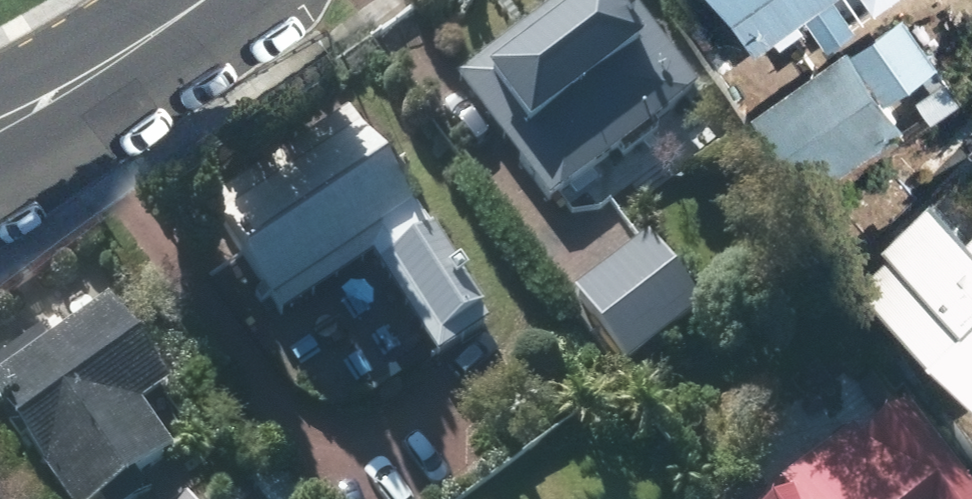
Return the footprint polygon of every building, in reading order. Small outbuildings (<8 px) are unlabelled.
[(457,82),(553,205),(705,87),(637,0),(563,0),(457,82)] [(837,31),(869,7),(863,0),(744,0),(771,37),(817,3),(837,31)] [(855,37),(768,106),(829,184),(916,115),(899,94),(953,52),(913,1),(859,43),(855,37)] [(212,198),(288,315),(374,259),(439,358),(495,322),(354,105),(212,198)] [(971,361),(971,200),(949,178),(868,259),(971,361)] [(655,229),(573,291),(627,363),(709,302),(655,229)] [(182,453),(149,403),(172,388),(114,299),(0,373),(0,396),(66,498),(109,498),(182,453)] [(758,498),(971,498),(971,492),(905,396),(758,498)] [(158,498),(194,498),(182,482),(158,498)]
